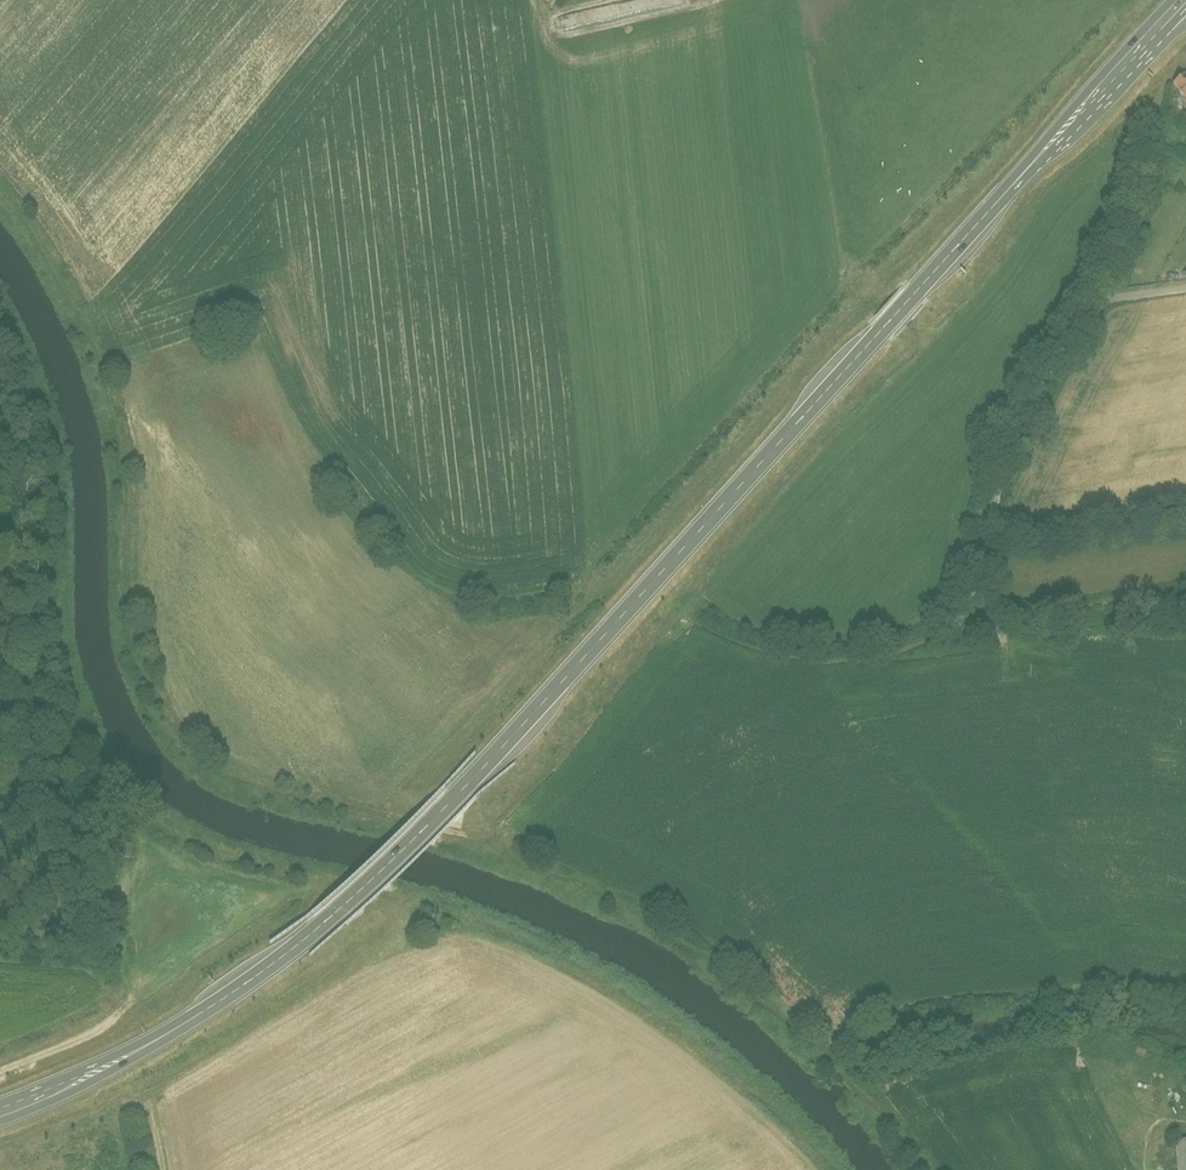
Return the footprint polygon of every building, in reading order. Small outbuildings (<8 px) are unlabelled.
[(1172,83),(1185,102),(1185,76),(1184,74),(1172,83)] [(1177,1141),(1180,1169),(1185,1169),(1185,1140),(1177,1141)]
